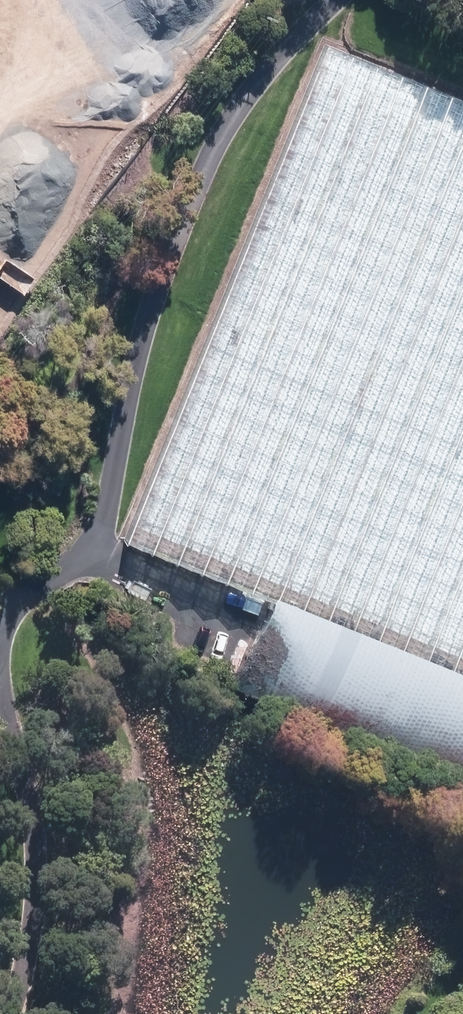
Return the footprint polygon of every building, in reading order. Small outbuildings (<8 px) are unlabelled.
[(121,548),(462,683),(462,108),(318,51),(121,548)] [(272,611),(242,679),(462,775),(462,693),(272,611)]
